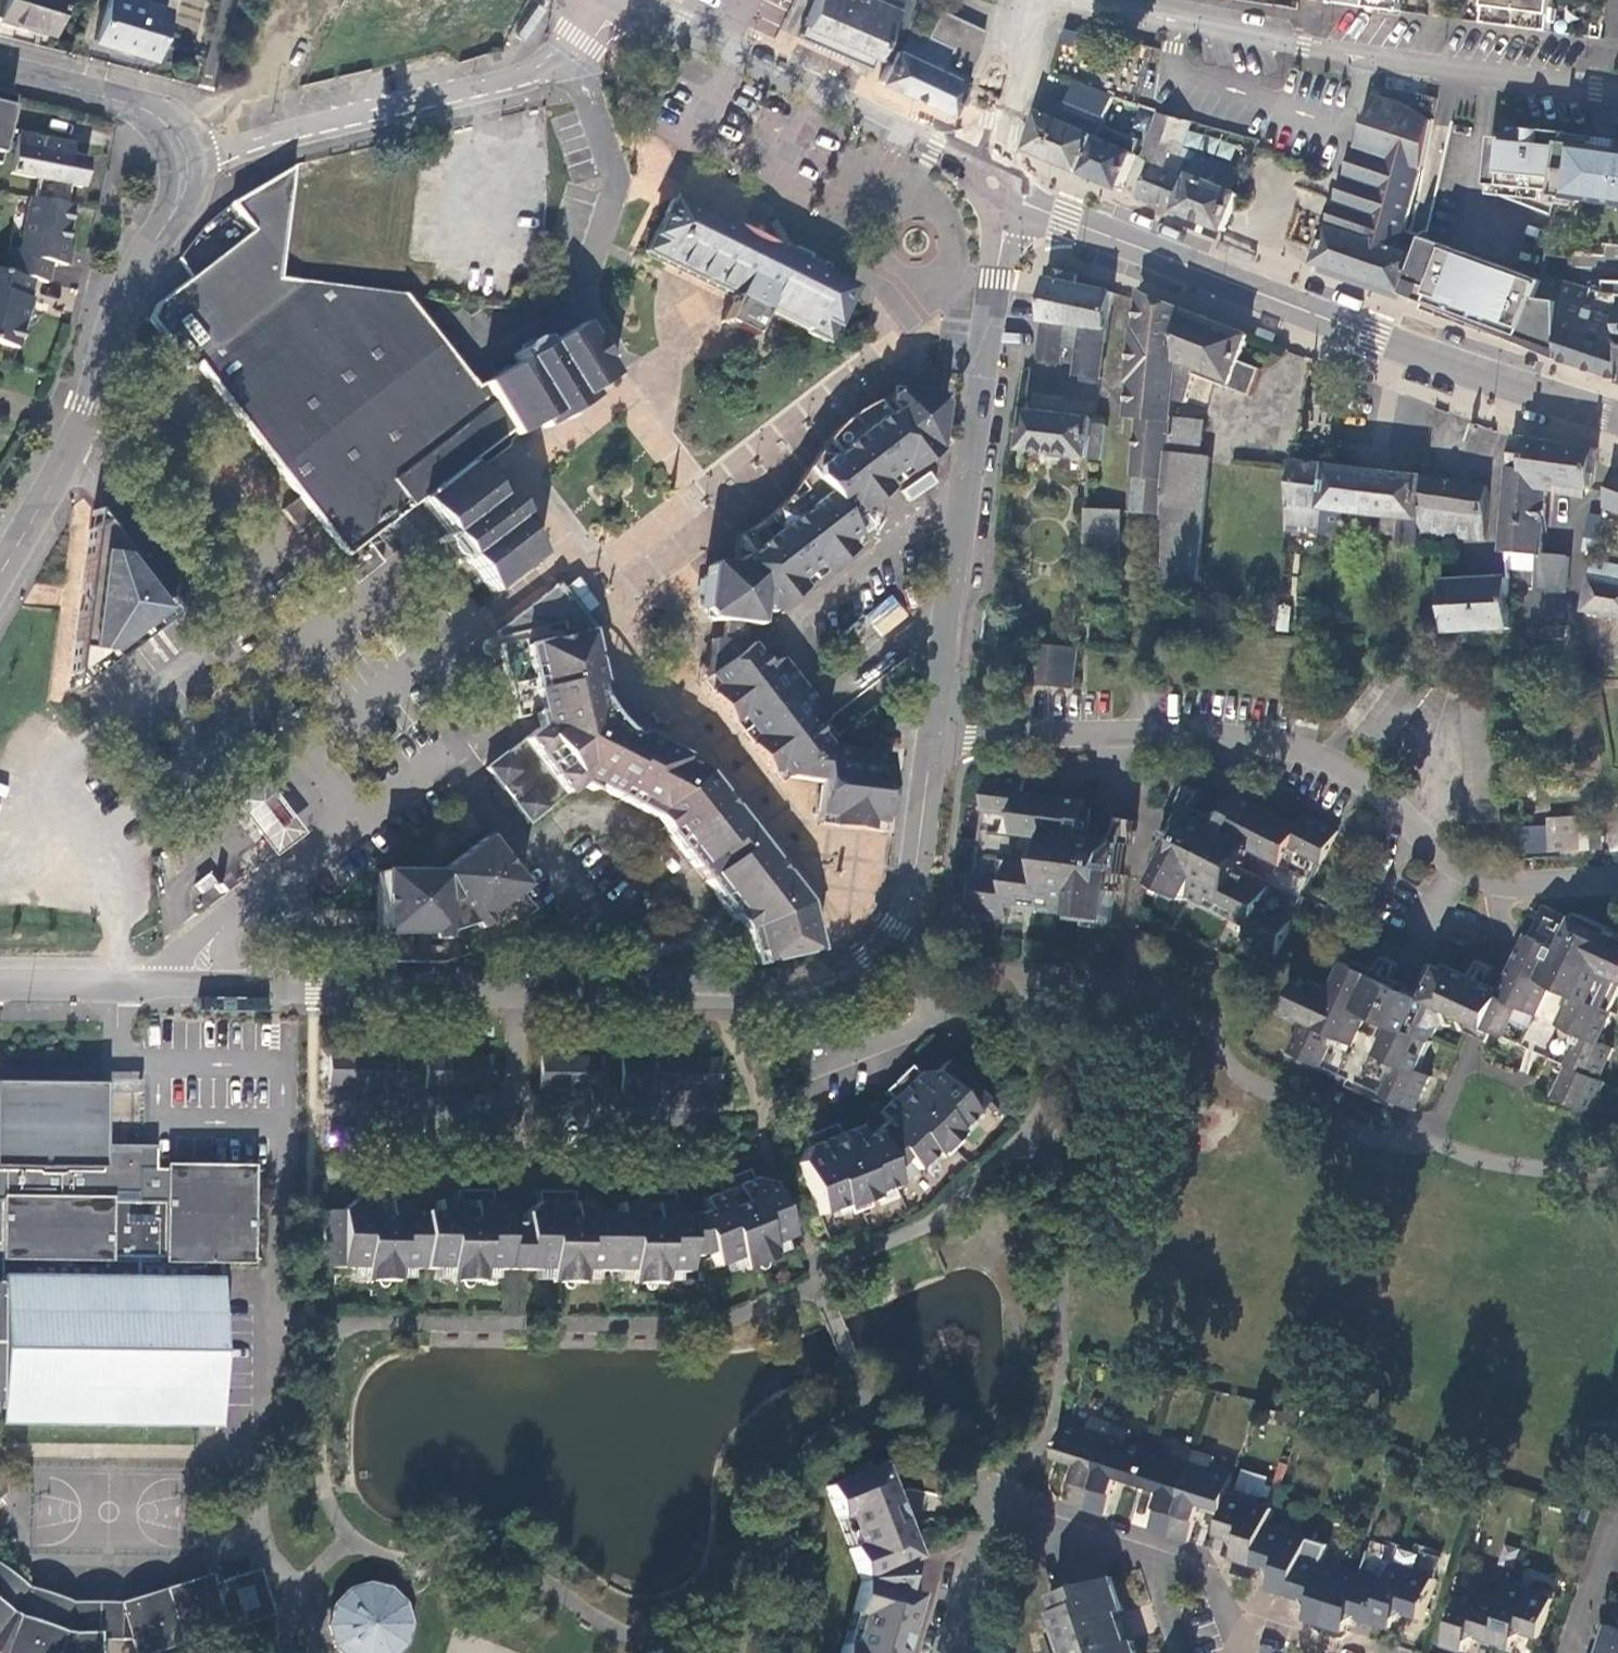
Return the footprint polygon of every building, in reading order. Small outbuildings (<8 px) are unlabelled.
[(0,9),(0,18),(50,33),(61,0),(3,0),(0,9)] [(93,42),(151,60),(167,10),(133,0),(106,0),(93,42)] [(797,36),(860,64),(867,67),(872,56),(885,62),(892,47),(904,26),(914,0),(813,0),(797,36)] [(1336,3),(1401,11),(1403,0),(1336,0),(1336,3)] [(1486,22),(1552,32),(1553,24),(1556,24),(1558,11),(1555,10),(1556,0),(1489,0),(1489,1),(1486,0),(1484,13),(1487,14),(1486,22)] [(900,91),(947,113),(976,46),(981,32),(935,12),(924,35),(904,26),(892,47),(885,62),(876,81),(900,91)] [(1080,70),(1075,83),(1091,89),(1096,77),(1080,70)] [(1066,105),(1042,96),(1031,135),(1027,150),(1059,164),(1081,173),(1100,124),(1111,97),(1091,89),(1075,83),(1066,105)] [(1371,106),(1315,266),(1361,281),(1407,296),(1421,257),(1401,250),(1417,168),(1422,167),(1431,121),(1404,105),(1374,98),(1371,106)] [(1159,112),(1139,157),(1152,162),(1138,197),(1156,204),(1175,212),(1195,160),(1179,154),(1192,121),(1159,112)] [(1100,124),(1081,173),(1100,181),(1119,189),(1139,140),(1100,124)] [(1508,134),(1494,133),(1487,187),(1557,196),(1566,139),(1566,134),(1509,128),(1508,134)] [(71,147),(18,135),(10,173),(37,178),(33,199),(64,205),(68,185),(79,188),(85,162),(68,159),(71,147)] [(1617,209),(1617,141),(1613,140),(1611,151),(1594,148),(1594,143),(1566,139),(1557,196),(1557,199),(1617,209)] [(1195,160),(1175,212),(1202,223),(1224,232),(1238,194),(1232,191),(1240,172),(1198,154),(1195,160)] [(281,250),(292,164),(280,167),(267,173),(249,185),(228,201),(263,247),(195,298),(185,283),(156,305),(151,320),(186,370),(195,363),(298,496),(282,509),(297,530),(313,517),(343,556),(336,562),(349,580),(363,568),(367,573),(381,562),(364,541),(417,501),(466,462),(487,447),(507,432),(401,296),(301,283),(304,252),(281,250)] [(33,199),(28,198),(16,255),(5,253),(2,273),(32,281),(45,284),(49,263),(65,266),(69,247),(64,246),(70,206),(64,205),(33,199)] [(850,288),(671,198),(642,251),(731,295),(720,321),(749,335),(762,310),(824,341),(841,305),(850,288)] [(1429,237),(1421,257),(1407,296),(1419,300),(1449,311),(1507,332),(1542,345),(1561,352),(1562,297),(1543,294),(1545,279),(1512,267),(1465,250),(1440,242),(1429,237)] [(1249,262),(1252,255),(1220,242),(1217,250),(1249,262)] [(1065,325),(1083,327),(1077,376),(1101,379),(1112,290),(1076,283),(1078,274),(1068,272),(1050,268),(1047,289),(1069,293),(1065,325)] [(0,273),(0,346),(15,350),(21,325),(18,324),(25,297),(28,297),(32,281),(2,273),(0,273)] [(1617,381),(1617,282),(1602,281),(1602,291),(1546,274),(1545,279),(1543,294),(1562,297),(1561,352),(1561,360),(1617,381)] [(1069,293),(1047,289),(1037,361),(1059,364),(1065,325),(1069,293)] [(1179,354),(1182,309),(1141,293),(1137,331),(1133,331),(1131,347),(1179,354)] [(1184,403),(1193,373),(1213,321),(1182,309),(1179,354),(1175,402),(1184,403)] [(1561,360),(1561,352),(1542,345),(1507,332),(1463,316),(1449,311),(1446,319),(1561,360)] [(1213,321),(1193,373),(1250,395),(1260,369),(1240,361),(1250,335),(1213,321)] [(480,384),(507,432),(511,437),(586,391),(598,383),(610,375),(578,324),(544,345),(541,341),(538,340),(514,355),(518,361),(480,384)] [(1175,402),(1179,354),(1131,347),(1128,379),(1132,379),(1129,418),(1138,419),(1134,477),(1139,477),(1136,512),(1166,514),(1173,419),(1175,402)] [(826,458),(807,472),(837,509),(848,500),(857,513),(934,453),(936,443),(941,406),(927,393),(914,391),(900,389),(883,401),(891,411),(884,416),(881,411),(829,449),(834,456),(828,460),(826,458)] [(1029,412),(1024,451),(1102,461),(1106,425),(1095,423),(1095,420),(1029,412)] [(1204,421),(1173,419),(1166,514),(1165,579),(1195,581),(1208,457),(1201,457),(1204,421)] [(1512,438),(1508,482),(1547,487),(1552,487),(1552,485),(1557,444),(1512,438)] [(1595,448),(1557,444),(1552,485),(1559,486),(1559,494),(1580,496),(1581,489),(1589,490),(1593,461),(1595,448)] [(1330,465),(1295,461),(1286,532),(1320,537),(1323,509),(1330,465)] [(443,546),(456,564),(462,559),(490,593),(538,556),(529,545),(521,534),(526,530),(514,514),(515,505),(512,502),(508,496),(499,494),(489,481),(483,485),(466,462),(417,501),(444,534),(438,539),(443,546)] [(1370,471),(1330,465),(1323,509),(1365,515),(1370,471)] [(1614,469),(1604,508),(1617,513),(1617,471),(1614,469)] [(1423,477),(1370,471),(1365,515),(1418,521),(1423,478),(1423,477)] [(829,528),(849,550),(861,541),(853,529),(846,522),(857,513),(848,500),(837,509),(807,472),(800,491),(792,507),(800,516),(805,512),(823,533),(829,528)] [(1482,539),(1488,485),(1423,478),(1418,521),(1418,532),(1482,539)] [(1540,555),(1547,487),(1508,482),(1502,552),(1506,553),(1507,568),(1538,571),(1536,589),(1566,591),(1570,558),(1540,555)] [(756,613),(769,614),(849,550),(829,528),(823,533),(805,512),(800,516),(792,507),(778,519),(754,537),(740,548),(746,555),(741,559),(738,559),(727,567),(717,565),(710,571),(702,577),(700,594),(698,611),(702,616),(706,621),(718,623),(739,625),(753,626),(756,613)] [(1120,512),(1088,511),(1087,566),(1119,567),(1120,512)] [(1602,516),(1589,513),(1584,536),(1597,539),(1602,516)] [(99,523),(90,530),(80,603),(69,680),(77,687),(170,616),(99,523)] [(1582,612),(1617,618),(1617,565),(1593,560),(1582,612)] [(1507,576),(1442,580),(1445,633),(1510,629),(1507,576)] [(481,644),(488,672),(501,663),(515,718),(597,700),(594,686),(597,686),(593,663),(589,639),(588,633),(593,631),(575,607),(558,584),(512,620),(481,644)] [(882,637),(909,615),(892,594),(864,616),(882,637)] [(739,625),(718,623),(717,633),(717,643),(736,645),(738,635),(739,625)] [(736,645),(717,643),(710,643),(706,676),(721,696),(737,716),(752,737),(768,757),(783,778),(817,783),(813,816),(852,820),(878,823),(887,757),(821,749),(801,722),(816,711),(777,660),(762,670),(744,646),(736,645)] [(1076,647),(1038,644),(1035,684),(1072,687),(1076,647)] [(1494,696),(1460,698),(1468,823),(1502,821),(1494,696)] [(597,700),(515,718),(518,726),(522,741),(541,728),(600,715),(598,707),(598,704),(597,700)] [(522,741),(488,766),(528,821),(577,785),(593,793),(595,787),(653,817),(673,841),(700,876),(743,932),(744,939),(752,968),(761,967),(785,962),(814,955),(805,912),(803,905),(777,870),(751,836),(725,802),(699,768),(660,746),(639,735),(636,739),(609,726),(611,723),(603,714),(600,715),(541,728),(522,741)] [(1023,779),(990,775),(981,851),(973,911),(1006,915),(1007,902),(1073,910),(1073,915),(1109,919),(1119,843),(1110,842),(1084,839),(1087,803),(1022,794),(1023,779)] [(260,777),(230,800),(273,855),(302,832),(260,777)] [(1190,813),(1156,881),(1186,899),(1188,895),(1248,925),(1243,937),(1275,953),(1337,831),(1306,815),(1300,826),(1240,796),(1224,829),(1190,813)] [(1575,818),(1545,819),(1546,839),(1593,837),(1575,818)] [(1538,830),(1523,831),(1525,853),(1539,852),(1538,830)] [(1546,839),(1547,852),(1592,851),(1593,837),(1546,839)] [(424,871),(379,870),(377,961),(445,962),(484,949),(536,911),(483,838),(450,862),(440,863),(432,865),(424,871)] [(214,871),(193,882),(204,904),(226,892),(214,871)] [(1342,964),(1328,994),(1299,981),(1284,1013),(1302,1021),(1288,1051),(1412,1108),(1426,1077),(1414,1072),(1443,1009),(1567,1067),(1553,1097),(1589,1114),(1603,1082),(1597,1080),(1612,1047),(1600,1042),(1614,1013),(1617,1014),(1617,940),(1544,905),(1501,997),(1492,993),(1427,962),(1412,995),(1355,970),(1342,964)] [(407,1054),(328,1054),(327,1085),(407,1085),(407,1054)] [(490,1055),(425,1055),(425,1086),(489,1087),(490,1055)] [(603,1057),(538,1057),(538,1089),(603,1089),(603,1057)] [(717,1058),(620,1057),(620,1091),(717,1092),(717,1058)] [(803,1147),(796,1167),(816,1217),(837,1208),(838,1211),(870,1198),(869,1195),(891,1186),(887,1173),(901,1160),(913,1170),(930,1155),(933,1157),(959,1133),(955,1129),(986,1100),(947,1059),(934,1072),(916,1073),(912,1071),(909,1067),(883,1090),(891,1097),(875,1111),(883,1121),(870,1133),(859,1137),(854,1127),(835,1135),(831,1126),(800,1139),(803,1147)] [(249,1168),(153,1168),(153,1148),(145,1148),(136,1148),(136,1151),(102,1150),(100,1083),(64,1084),(19,1084),(0,1084),(0,1416),(194,1418),(215,1418),(216,1259),(248,1260),(249,1168)] [(521,1213),(521,1225),(520,1271),(545,1271),(545,1284),(578,1284),(578,1272),(629,1273),(628,1285),(663,1286),(663,1273),(684,1273),(684,1257),(701,1258),(706,1255),(712,1268),(735,1260),(740,1271),(770,1260),(765,1246),(788,1237),(767,1186),(749,1178),(746,1170),(715,1183),(718,1192),(700,1200),(704,1211),(692,1216),(671,1216),(670,1194),(637,1194),(637,1203),(619,1204),(619,1215),(589,1215),(589,1203),(573,1203),(573,1192),(537,1192),(537,1202),(521,1213)] [(340,1212),(324,1212),(322,1267),(362,1267),(362,1280),(396,1280),(396,1269),(445,1270),(446,1282),(478,1283),(478,1270),(505,1270),(505,1225),(505,1214),(489,1199),(489,1191),(454,1190),(453,1201),(434,1202),(435,1211),(408,1212),(408,1201),(389,1201),(388,1190),(354,1190),(354,1198),(340,1212)] [(521,1225),(505,1225),(505,1270),(520,1271),(521,1225)] [(1089,1426),(1068,1419),(1054,1460),(1076,1467),(1064,1503),(1083,1510),(1110,1427),(1091,1420),(1089,1426)] [(1130,1433),(1110,1427),(1083,1510),(1103,1516),(1115,1479),(1137,1486),(1150,1446),(1128,1439),(1130,1433)] [(1170,1453),(1150,1446),(1137,1486),(1158,1493),(1145,1530),(1167,1537),(1193,1454),(1172,1447),(1170,1453)] [(1212,1460),(1193,1454),(1167,1537),(1186,1543),(1198,1505),(1220,1512),(1233,1473),(1210,1465),(1212,1460)] [(823,1487),(860,1580),(839,1652),(899,1652),(915,1598),(913,1591),(912,1565),(912,1558),(901,1528),(888,1495),(881,1479),(884,1477),(882,1469),(875,1471),(874,1465),(835,1480),(823,1487)] [(1274,1508),(1233,1495),(1220,1535),(1241,1542),(1235,1560),(1255,1567),(1268,1526),(1274,1508)] [(1309,1540),(1268,1526),(1255,1567),(1272,1573),(1275,1581),(1272,1590),(1291,1597),(1304,1557),(1309,1540)] [(1344,1570),(1304,1557),(1291,1597),(1308,1603),(1311,1612),(1308,1622),(1326,1627),(1344,1570)] [(213,1584),(212,1579),(210,1575),(186,1583),(120,1604),(72,1604),(27,1588),(0,1567),(0,1578),(23,1596),(71,1612),(114,1612),(121,1612),(213,1584)] [(1433,1581),(1393,1567),(1387,1585),(1375,1623),(1395,1630),(1399,1619),(1407,1616),(1420,1621),(1433,1581)] [(1387,1585),(1344,1570),(1326,1627),(1347,1634),(1351,1624),(1359,1618),(1375,1623),(1387,1585)] [(257,1571),(213,1584),(227,1631),(271,1617),(257,1571)] [(213,1584),(121,1612),(114,1612),(71,1612),(23,1596),(0,1578),(0,1652),(95,1652),(96,1641),(114,1641),(130,1641),(133,1652),(152,1652),(227,1631),(213,1584)] [(1134,1643),(1127,1646),(1117,1612),(1122,1610),(1112,1578),(1051,1599),(1061,1630),(1052,1634),(1058,1652),(1137,1652),(1134,1643)] [(343,1591),(331,1607),(325,1626),(330,1646),(338,1652),(393,1652),(400,1645),(406,1626),(400,1605),(385,1591),(365,1585),(343,1591)] [(1552,1600),(1511,1587),(1506,1604),(1494,1643),(1514,1649),(1516,1643),(1526,1636),(1539,1639),(1552,1600)] [(1466,1591),(1448,1648),(1465,1652),(1466,1652),(1469,1645),(1481,1639),(1494,1643),(1506,1604),(1466,1591)] [(1607,1626),(1601,1644),(1604,1645),(1602,1652),(1617,1652),(1617,1630),(1607,1626)]
